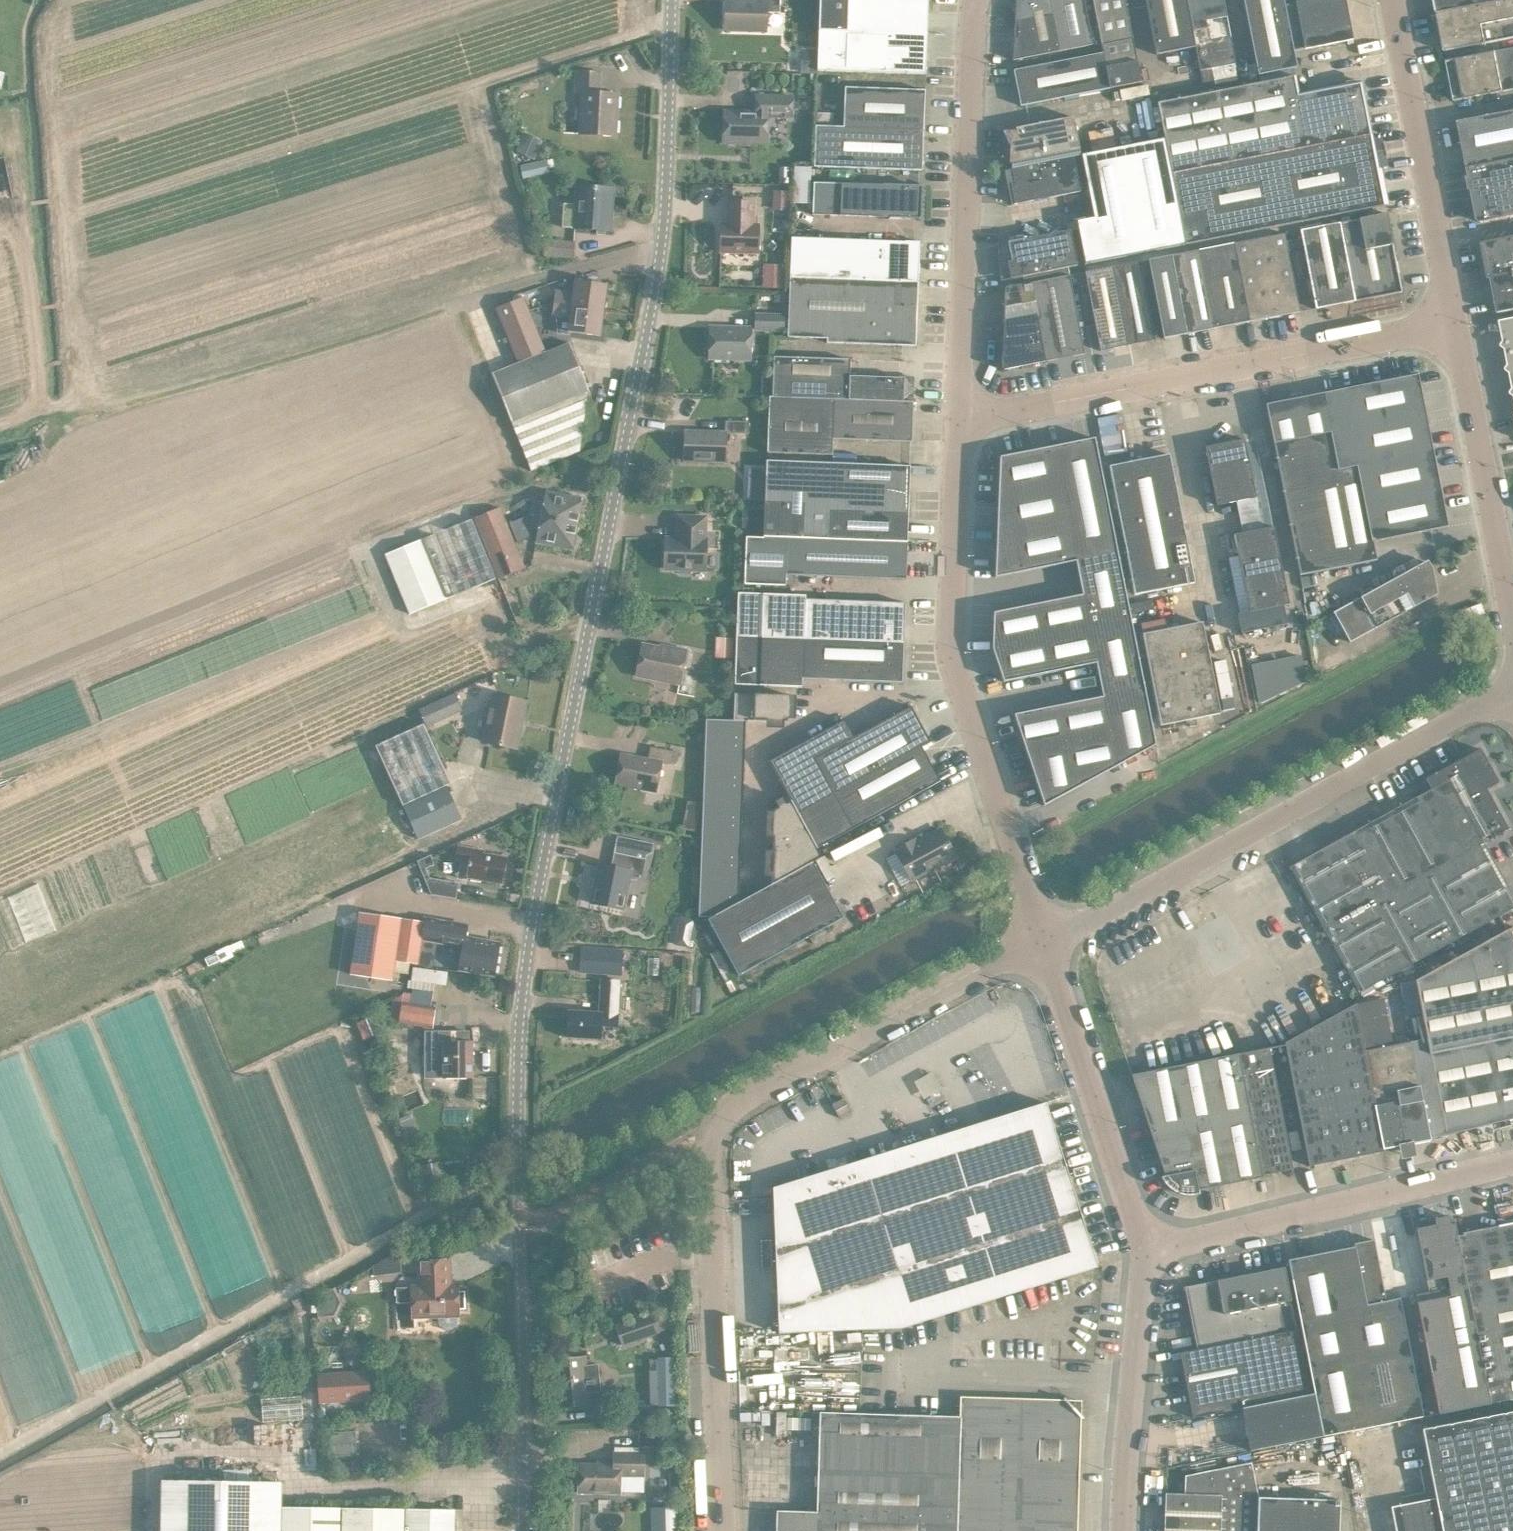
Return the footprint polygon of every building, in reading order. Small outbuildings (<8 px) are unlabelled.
[(754,0),(725,0),(725,29),(765,30),(765,11),(779,12),(779,0),(754,0)] [(818,29),(846,30),(847,0),(819,0),(818,29)] [(927,0),(847,0),(846,30),(846,31),(926,34),(927,0)] [(1014,17),(1057,40),(1050,0),(1015,0),(1014,17)] [(1057,40),(1059,50),(1092,44),(1083,0),(1050,0),(1057,40)] [(1102,52),(1109,88),(1140,82),(1124,0),(1092,0),(1100,44),(1102,52)] [(1194,46),(1185,0),(1145,0),(1155,54),(1194,46)] [(1194,46),(1202,86),(1214,83),(1211,68),(1235,63),(1222,0),(1185,0),(1194,46)] [(1255,64),(1249,65),(1251,76),(1296,67),(1283,3),(1300,0),(1242,0),(1255,64)] [(1295,1),(1304,48),(1352,39),(1344,0),(1302,0),(1295,1)] [(1436,13),(1503,0),(1434,0),(1436,13)] [(1436,13),(1438,23),(1443,22),(1445,30),(1440,31),(1444,50),(1512,37),(1512,0),(1503,0),(1436,13)] [(1057,40),(1014,17),(1012,60),(1059,50),(1057,40)] [(925,74),(926,34),(846,31),(846,30),(818,29),(817,52),(816,70),(925,74)] [(1446,60),(1453,100),(1512,88),(1512,47),(1446,60)] [(816,70),(817,52),(802,52),(801,69),(816,70)] [(1020,105),(1109,88),(1102,52),(1013,70),(1020,105)] [(580,92),(578,133),(614,135),(616,93),(598,92),(599,72),(575,71),(574,92),(580,92)] [(1163,138),(1170,173),(1370,134),(1360,81),(1297,93),(1294,76),(1156,102),(1163,138)] [(842,127),(923,130),(924,90),(844,87),(842,126),(842,127)] [(791,117),(791,96),(755,95),(755,111),(723,110),(722,142),(766,143),(767,116),(791,117)] [(1467,168),(1512,159),(1512,110),(1457,121),(1465,161),(1469,160),(1470,167),(1466,168),(1467,168)] [(1008,163),(1010,163),(1010,168),(1072,156),(1079,155),(1078,150),(1079,150),(1072,116),(1015,127),(1015,130),(1009,132),(1008,163)] [(814,125),(813,166),(921,170),(923,130),(842,127),(842,126),(814,125)] [(1370,134),(1170,173),(1184,244),(1384,205),(1370,134)] [(531,157),(537,144),(522,137),(516,150),(531,157)] [(1084,263),(1184,244),(1170,173),(1163,138),(1080,154),(1092,217),(1075,220),(1084,263)] [(1007,185),(1009,184),(1013,204),(1079,191),(1072,156),(1010,168),(1009,168),(1009,170),(1008,170),(1007,185)] [(1467,168),(1468,177),(1477,220),(1480,222),(1512,215),(1512,159),(1467,168)] [(533,176),(530,163),(519,166),(522,179),(533,176)] [(918,189),(918,186),(881,185),(881,184),(813,182),(811,214),(880,216),(914,217),(914,209),(906,209),(907,201),(909,200),(911,199),(913,197),(914,196),(916,194),(917,191),(918,189)] [(561,226),(609,230),(612,188),(576,185),(575,203),(563,203),(561,226)] [(727,201),(726,223),(720,223),(719,252),(757,253),(758,224),(753,224),(753,202),(727,201)] [(1401,291),(1398,275),(1385,213),(1338,222),(1354,300),(1401,291)] [(1338,222),(1299,230),(1315,308),(1354,300),(1338,222)] [(1022,275),(1023,283),(1029,282),(1068,275),(1067,267),(1076,265),(1069,230),(1007,242),(1010,260),(1006,261),(1009,278),(1022,275)] [(1232,243),(1248,321),(1299,311),(1283,233),(1232,243)] [(1488,277),(1512,273),(1512,236),(1481,242),(1488,277)] [(789,277),(917,281),(918,241),(791,237),(789,277)] [(572,257),(573,241),(545,239),(544,255),(572,257)] [(1248,321),(1232,243),(1197,249),(1213,328),(1248,321)] [(1213,328),(1197,249),(1171,255),(1186,333),(1213,328)] [(1171,255),(1147,259),(1162,338),(1186,333),(1171,255)] [(1139,261),(1111,266),(1127,345),(1154,339),(1139,261)] [(779,285),(780,262),(764,262),(763,285),(779,285)] [(1127,345),(1111,266),(1084,272),(1099,350),(1127,345)] [(1488,277),(1488,278),(1491,278),(1498,312),(1512,309),(1512,273),(1488,277)] [(1068,275),(1029,282),(1045,361),(1084,353),(1068,275)] [(915,345),(917,287),(917,281),(789,277),(787,336),(826,338),(826,342),(915,345)] [(554,290),(552,303),(555,302),(602,310),(605,284),(575,279),(573,293),(554,290)] [(1003,369),(1028,364),(1045,361),(1029,282),(1023,283),(1004,287),(1001,368),(1003,369)] [(523,299),(522,297),(495,308),(517,362),(491,373),(511,422),(588,391),(568,342),(544,352),(527,310),(529,310),(524,298),(523,299)] [(551,315),(569,318),(568,331),(598,335),(602,310),(555,302),(552,303),(551,315)] [(782,329),(782,314),(754,314),(754,328),(782,329)] [(1510,392),(1511,394),(1512,395),(1512,318),(1499,320),(1503,341),(1501,344),(1501,346),(1505,348),(1508,364),(1506,368),(1506,370),(1510,372),(1512,388),(1510,392)] [(749,359),(750,327),(709,326),(708,358),(749,359)] [(773,356),(771,396),(833,398),(908,401),(909,401),(909,393),(913,389),(909,384),(909,378),(906,376),(899,376),(896,378),(894,375),(887,375),(884,377),(882,375),(875,375),(872,377),(870,374),(863,374),(861,376),(858,374),(849,374),(849,359),(773,356)] [(1342,388),(1350,428),(1425,413),(1417,373),(1342,388)] [(1342,388),(1290,398),(1313,513),(1364,503),(1357,465),(1350,428),(1342,388)] [(530,470),(578,451),(586,391),(511,422),(530,470)] [(832,454),(832,438),(831,438),(833,398),(771,396),(769,396),(767,452),(832,454)] [(912,401),(909,401),(908,401),(833,398),(831,438),(832,438),(911,441),(912,401)] [(1290,398),(1265,403),(1287,518),(1313,513),(1290,398)] [(1121,412),(1098,416),(1104,450),(1126,447),(1121,412)] [(1425,413),(1350,428),(1357,465),(1432,450),(1425,413)] [(725,432),(748,433),(748,421),(724,420),(724,432),(684,431),(683,459),(724,461),(725,432)] [(1094,437),(1053,445),(1060,484),(1068,522),(1075,560),(1116,552),(1094,437)] [(1215,505),(1255,497),(1243,439),(1204,446),(1215,505)] [(1053,445),(999,456),(997,496),(1060,484),(1053,445)] [(1432,450),(1357,465),(1364,503),(1440,488),(1432,450)] [(1134,594),(1194,582),(1168,453),(1108,465),(1134,594)] [(825,538),(906,542),(909,466),(765,460),(763,536),(825,538)] [(1060,484),(997,496),(996,536),(1068,522),(1060,484)] [(1440,488),(1364,503),(1372,541),(1447,526),(1440,488)] [(532,501),(529,514),(577,523),(582,498),(545,490),(542,503),(532,501)] [(1313,513),(1287,518),(1299,575),(1376,559),(1372,541),(1364,503),(1313,513)] [(499,507),(473,517),(480,534),(505,524),(499,507)] [(759,511),(742,510),(741,525),(759,525),(759,511)] [(571,550),(577,523),(529,514),(509,522),(516,541),(527,536),(529,527),(537,529),(534,542),(571,550)] [(678,572),(689,573),(691,571),(691,569),(704,569),(705,539),(707,539),(707,517),(677,516),(676,538),(664,537),(663,568),(677,568),(677,571),(678,572)] [(409,613),(495,578),(470,518),(384,553),(409,613)] [(1068,522),(996,536),(994,576),(1075,561),(1075,560),(1068,522)] [(497,578),(523,568),(505,524),(480,534),(497,578)] [(1240,632),(1265,627),(1286,623),(1282,604),(1288,603),(1273,526),(1233,534),(1248,610),(1237,613),(1240,632)] [(825,538),(763,536),(762,537),(745,536),(743,583),(785,585),(785,574),(905,578),(906,542),(825,538)] [(1075,560),(1075,561),(1081,594),(1082,594),(1089,628),(1130,620),(1116,552),(1075,560)] [(1349,641),(1436,593),(1431,569),(1429,570),(1424,561),(1332,612),(1349,641)] [(1301,587),(1317,584),(1315,574),(1299,577),(1301,587)] [(804,638),(805,599),(804,599),(804,595),(737,592),(735,636),(804,638)] [(1081,594),(1037,603),(1043,637),(1089,628),(1082,594),(1081,594)] [(805,599),(804,638),(903,642),(904,602),(805,599)] [(1037,603),(992,612),(991,647),(1043,637),(1037,603)] [(1461,620),(1483,612),(1480,603),(1457,611),(1461,620)] [(1130,620),(1089,628),(1096,662),(1095,662),(1102,696),(1103,697),(1144,689),(1130,620)] [(1159,724),(1219,712),(1201,621),(1141,633),(1159,724)] [(1043,637),(991,647),(1002,681),(1095,662),(1096,662),(1089,628),(1043,637)] [(903,642),(804,638),(735,636),(734,684),(801,686),(802,679),(901,682),(903,642)] [(641,643),(635,675),(679,683),(685,652),(641,643)] [(732,658),(732,643),(723,643),(722,657),(732,658)] [(1301,652),(1251,662),(1258,695),(1308,686),(1301,652)] [(1144,689),(1103,697),(1110,734),(1116,765),(1155,744),(1144,689)] [(422,706),(431,724),(465,708),(456,690),(422,706)] [(788,694),(733,692),(732,719),(745,720),(745,719),(787,720),(788,694)] [(492,694),(482,741),(516,748),(525,701),(492,694)] [(1102,696),(1059,704),(1067,743),(1110,734),(1103,697),(1102,696)] [(1059,704),(1013,714),(1025,751),(1067,743),(1059,704)] [(929,741),(910,705),(853,736),(843,719),(804,740),(804,741),(768,760),(790,800),(797,813),(920,745),(920,746),(929,741)] [(732,719),(705,718),(704,739),(744,740),(745,720),(732,719)] [(402,805),(445,785),(450,783),(422,723),(374,745),(402,805)] [(1110,734),(1067,743),(1075,787),(1116,765),(1110,734)] [(744,740),(704,739),(703,759),(743,760),(744,740)] [(1067,743),(1025,751),(1043,805),(1075,787),(1067,743)] [(852,828),(939,780),(920,746),(920,745),(797,813),(816,847),(852,828)] [(676,765),(678,751),(649,746),(647,759),(621,754),(615,783),(655,791),(661,762),(676,765)] [(1425,777),(1431,788),(1288,866),(1357,993),(1512,907),(1512,896),(1481,838),(1488,834),(1490,838),(1507,828),(1485,788),(1497,781),(1479,748),(1425,777)] [(743,760),(703,759),(703,779),(743,780),(743,760)] [(743,780),(703,779),(702,799),(742,800),(743,780)] [(460,818),(445,785),(402,805),(417,838),(460,818)] [(742,800),(702,799),(701,819),(741,820),(742,800)] [(797,813),(790,800),(773,809),(770,884),(812,861),(811,860),(820,856),(815,848),(816,847),(797,813)] [(697,819),(684,816),(682,828),(694,831),(697,819)] [(741,820),(701,819),(700,839),(740,840),(741,820)] [(955,856),(940,828),(915,841),(914,838),(895,848),(897,851),(896,852),(911,880),(955,856)] [(740,840),(700,839),(700,859),(740,860),(740,840)] [(645,855),(652,852),(653,843),(637,840),(636,844),(634,853),(645,855)] [(466,876),(470,877),(470,879),(480,881),(480,879),(500,883),(505,857),(483,853),(483,850),(457,846),(454,860),(468,862),(466,876)] [(613,852),(610,866),(599,863),(591,903),(622,909),(629,873),(641,875),(644,858),(613,852)] [(420,870),(434,864),(430,854),(416,860),(420,870)] [(740,860),(700,859),(699,879),(739,880),(740,860)] [(737,975),(842,917),(812,861),(770,884),(738,901),(710,917),(706,919),(737,975)] [(455,898),(457,882),(423,876),(430,894),(455,898)] [(739,880),(699,879),(698,916),(710,917),(738,901),(739,880)] [(422,922),(358,912),(349,974),(391,980),(394,960),(417,963),(421,939),(420,939),(424,918),(423,917),(422,922)] [(693,918),(679,915),(673,944),(687,947),(693,918)] [(424,918),(420,939),(421,939),(462,946),(458,969),(493,975),(499,942),(464,936),(466,925),(438,920),(424,918)] [(1414,980),(1426,1038),(1429,1055),(1512,1036),(1512,938),(1508,928),(1414,980)] [(580,944),(579,970),(624,973),(626,947),(580,944)] [(231,952),(228,946),(228,945),(215,951),(215,953),(204,958),(208,965),(219,960),(220,962),(233,956),(231,952)] [(398,1022),(399,1021),(402,1002),(402,1000),(430,1005),(434,982),(449,985),(451,974),(415,968),(411,993),(402,992),(402,993),(390,1001),(387,1020),(398,1022)] [(619,980),(600,979),(598,1012),(567,1010),(566,1036),(600,1038),(600,1025),(616,1026),(619,980)] [(417,1025),(428,1027),(432,1028),(435,1006),(430,1005),(402,1000),(402,1002),(399,1021),(398,1022),(417,1025)] [(1345,1158),(1384,1150),(1383,1148),(1364,1050),(1355,1003),(1320,1022),(1345,1158)] [(1345,1158),(1320,1022),(1283,1042),(1308,1166),(1345,1158)] [(432,1077),(471,1077),(471,1041),(467,1041),(467,1031),(423,1031),(423,1042),(432,1042),(432,1077)] [(372,1040),(378,1054),(389,1050),(384,1035),(372,1040)] [(1429,1055),(1444,1134),(1473,1128),(1512,1118),(1512,1036),(1429,1055)] [(1410,1041),(1364,1050),(1383,1148),(1429,1139),(1429,1138),(1444,1134),(1429,1055),(1426,1038),(1410,1041)] [(1268,1047),(1237,1053),(1261,1175),(1261,1174),(1292,1169),(1268,1047)] [(1262,1177),(1261,1174),(1261,1175),(1237,1053),(1131,1074),(1164,1175),(1160,1176),(1162,1181),(1165,1185),(1169,1188),(1175,1192),(1178,1193),(1184,1194),(1188,1195),(1198,1193),(1198,1189),(1262,1177)] [(838,1117),(850,1110),(843,1097),(831,1103),(838,1117)] [(1043,1103),(1026,1113),(1028,1116),(941,1144),(938,1136),(879,1154),(882,1162),(795,1189),(793,1186),(774,1187),(774,1186),(772,1187),(778,1332),(901,1327),(1096,1266),(1045,1102),(1043,1102),(1043,1103)] [(1475,1334),(1453,1218),(1450,1219),(1449,1215),(1434,1218),(1435,1224),(1416,1228),(1428,1292),(1414,1294),(1438,1413),(1489,1403),(1488,1403),(1475,1334)] [(1453,1218),(1475,1334),(1512,1327),(1512,1310),(1496,1225),(1481,1228),(1482,1229),(1456,1234),(1453,1218)] [(1496,1225),(1512,1310),(1512,1222),(1496,1225)] [(1288,1259),(1287,1259),(1313,1393),(1322,1436),(1422,1416),(1398,1298),(1385,1300),(1373,1239),(1353,1243),(1354,1246),(1288,1259)] [(444,1282),(444,1279),(444,1277),(448,1277),(448,1260),(418,1261),(419,1286),(411,1286),(395,1287),(395,1302),(411,1302),(412,1316),(437,1315),(437,1320),(438,1324),(440,1327),(443,1329),(447,1329),(450,1328),(453,1326),(455,1323),(456,1319),(456,1314),(458,1314),(458,1307),(463,1307),(463,1291),(457,1291),(457,1282),(444,1282)] [(1179,1352),(1192,1417),(1241,1407),(1309,1394),(1284,1266),(1184,1286),(1196,1349),(1179,1352)] [(671,1327),(663,1307),(654,1310),(656,1317),(654,1318),(652,1311),(614,1324),(621,1345),(654,1334),(654,1333),(659,1331),(671,1327)] [(1475,1334),(1488,1403),(1512,1398),(1512,1327),(1475,1334)] [(563,1407),(591,1404),(590,1392),(600,1391),(597,1363),(587,1364),(586,1355),(557,1358),(563,1407)] [(650,1403),(674,1403),(674,1355),(657,1355),(657,1368),(650,1368),(650,1403)] [(319,1400),(368,1397),(366,1373),(318,1375),(319,1400)] [(303,1418),(302,1393),(262,1394),(263,1419),(303,1418)] [(1309,1394),(1241,1407),(1249,1450),(1322,1436),(1313,1393),(1309,1394)] [(1079,1417),(1082,1417),(1063,1397),(1063,1400),(960,1396),(959,1416),(953,1416),(953,1412),(944,1411),(944,1415),(819,1411),(816,1511),(776,1510),(775,1530),(1076,1530),(1079,1417)] [(1422,1429),(1436,1497),(1390,1506),(1395,1530),(1512,1530),(1512,1411),(1422,1429)] [(333,1452),(357,1452),(356,1429),(333,1430),(333,1452)] [(642,1473),(643,1452),(614,1452),(613,1464),(578,1463),(578,1492),(619,1492),(619,1473),(642,1473)] [(1165,1514),(1164,1530),(1338,1530),(1339,1499),(1324,1499),(1256,1496),(1250,1463),(1185,1476),(1184,1494),(1165,1494),(1165,1514)] [(280,1482),(161,1480),(161,1530),(279,1530),(280,1482)] [(678,1505),(653,1506),(654,1530),(678,1530),(678,1505)] [(281,1506),(280,1530),(454,1530),(454,1509),(281,1506)]
